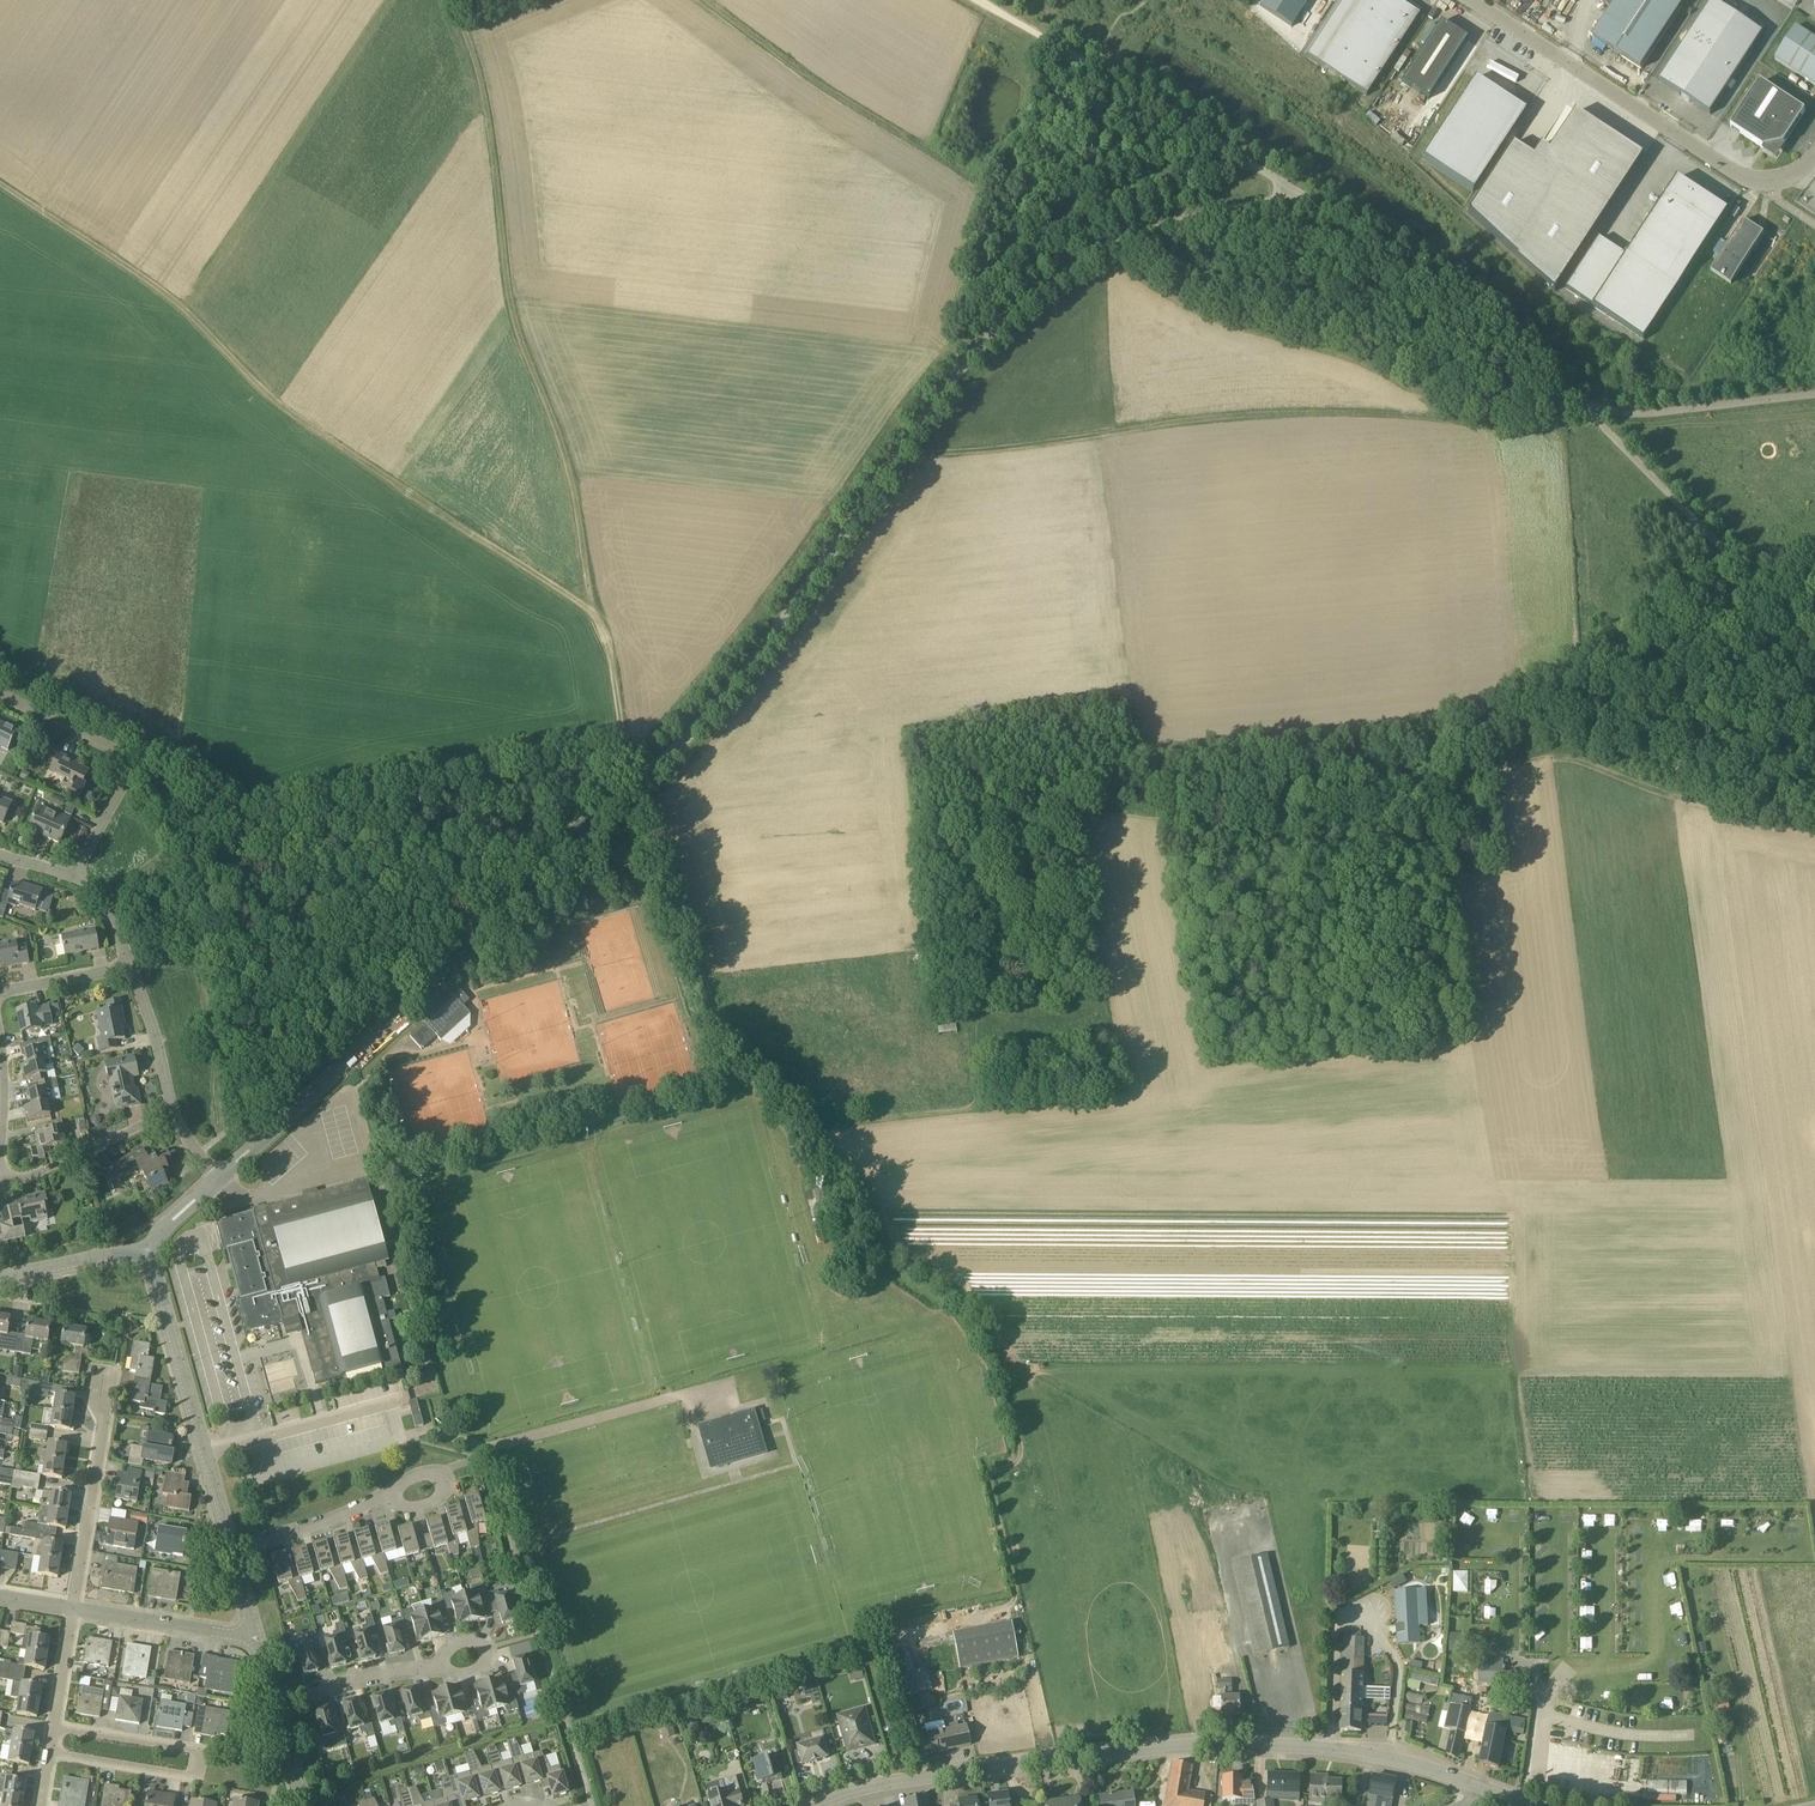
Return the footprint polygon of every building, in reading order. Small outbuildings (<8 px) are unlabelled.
[(1291,27),(1309,0),(1264,0),(1260,6),(1291,27)] [(1307,55),(1317,64),(1366,96),(1422,11),(1406,0),(1344,0),(1307,55)] [(1687,0),(1618,0),(1593,37),(1641,69),(1687,0)] [(1763,33),(1713,0),(1660,81),(1710,114),(1763,33)] [(1422,51),(1401,83),(1428,100),(1467,40),(1441,22),(1438,27),(1422,51)] [(1425,45),(1437,27),(1432,24),(1420,42),(1425,45)] [(1796,26),(1775,59),(1814,85),(1814,39),(1796,26)] [(1475,78),(1422,159),(1473,192),(1526,112),(1475,78)] [(1784,144),(1801,118),(1805,112),(1760,82),(1731,127),(1764,149),(1784,144)] [(1515,143),(1470,215),(1554,292),(1645,153),(1580,110),(1554,152),(1543,144),(1535,157),(1515,143)] [(1600,238),(1566,289),(1644,340),(1729,211),(1678,178),(1627,256),(1600,238)] [(1712,270),(1732,283),(1764,234),(1744,221),(1712,270)] [(0,723),(0,746),(8,750),(18,732),(0,723)] [(89,772),(70,763),(67,770),(61,767),(65,757),(59,754),(49,771),(70,781),(68,786),(63,784),(61,786),(69,790),(80,795),(77,801),(78,802),(87,783),(85,782),(89,772)] [(24,771),(20,778),(27,782),(31,774),(24,771)] [(0,799),(0,822),(3,824),(12,804),(0,799)] [(68,805),(65,813),(72,816),(75,808),(68,805)] [(70,820),(56,814),(55,817),(37,810),(29,828),(49,837),(48,838),(60,843),(70,820)] [(10,892),(2,890),(0,896),(0,909),(5,911),(8,903),(16,906),(17,904),(36,910),(39,902),(40,903),(43,890),(30,886),(29,889),(13,884),(10,892)] [(29,932),(21,930),(19,937),(27,939),(29,932)] [(99,949),(96,930),(62,937),(65,955),(99,949)] [(16,948),(15,943),(0,946),(0,965),(11,963),(11,966),(28,963),(25,947),(16,948)] [(470,1015),(463,1007),(469,1000),(459,989),(452,995),(432,1013),(433,1015),(410,1037),(422,1050),(437,1036),(441,1041),(447,1036),(458,1026),(470,1015)] [(125,1039),(121,1018),(124,1018),(120,1000),(108,1002),(109,1010),(97,1012),(101,1037),(97,1038),(100,1051),(121,1047),(117,1048),(115,1040),(125,1039)] [(49,1007),(38,1009),(37,1009),(18,1012),(22,1033),(41,1029),(41,1026),(52,1024),(49,1007)] [(44,1061),(49,1060),(47,1049),(52,1048),(50,1038),(20,1045),(22,1052),(25,1052),(28,1064),(28,1065),(44,1061)] [(85,1050),(78,1044),(72,1051),(79,1057),(85,1050)] [(132,1069),(136,1068),(134,1057),(106,1063),(110,1082),(112,1081),(115,1094),(117,1102),(125,1100),(127,1108),(140,1105),(137,1089),(134,1090),(131,1077),(134,1077),(132,1069)] [(34,1084),(52,1080),(52,1079),(48,1080),(45,1067),(53,1065),(52,1060),(49,1060),(44,1061),(28,1065),(28,1064),(20,1066),(20,1067),(23,1066),(26,1079),(33,1077),(34,1084)] [(30,1097),(32,1105),(32,1106),(48,1102),(53,1101),(50,1089),(54,1088),(52,1080),(34,1084),(27,1086),(25,1086),(26,1093),(28,1093),(28,1097),(30,1097)] [(24,1108),(27,1107),(30,1120),(51,1115),(48,1102),(32,1106),(32,1105),(24,1107),(24,1108)] [(64,1127),(62,1120),(44,1124),(45,1131),(35,1133),(38,1147),(31,1149),(33,1158),(34,1158),(35,1161),(45,1159),(44,1153),(50,1152),(49,1148),(65,1144),(63,1137),(66,1136),(64,1127)] [(169,1171),(167,1168),(163,1159),(157,1162),(153,1152),(146,1155),(143,1149),(124,1158),(124,1160),(110,1165),(110,1164),(104,1166),(111,1182),(139,1169),(141,1172),(142,1172),(151,1193),(168,1185),(163,1174),(169,1171)] [(385,1278),(380,1279),(377,1270),(387,1267),(385,1262),(389,1261),(385,1245),(398,1241),(388,1202),(374,1205),(367,1179),(353,1182),(354,1184),(318,1193),(317,1189),(302,1193),(303,1197),(266,1207),(266,1206),(253,1210),(253,1212),(216,1222),(225,1255),(226,1255),(225,1251),(227,1250),(241,1300),(238,1301),(237,1297),(247,1334),(247,1333),(264,1328),(265,1329),(285,1324),(283,1319),(289,1318),(290,1322),(299,1320),(316,1384),(345,1376),(348,1386),(349,1386),(349,1385),(384,1375),(384,1376),(402,1371),(389,1320),(396,1318),(394,1311),(387,1313),(383,1299),(390,1297),(385,1278)] [(26,1238),(22,1220),(29,1218),(30,1222),(48,1219),(46,1209),(49,1209),(46,1194),(29,1198),(29,1199),(18,1202),(18,1199),(0,1203),(0,1206),(4,1224),(1,1225),(2,1233),(1,1233),(3,1242),(26,1238)] [(94,1217),(92,1207),(88,1208),(88,1210),(86,1211),(88,1219),(94,1217)] [(8,1333),(11,1318),(0,1316),(0,1350),(15,1352),(18,1335),(8,1333)] [(33,1339),(48,1342),(51,1324),(29,1321),(26,1336),(18,1335),(15,1352),(31,1355),(33,1339)] [(87,1330),(65,1327),(62,1345),(75,1347),(74,1358),(65,1357),(62,1372),(79,1375),(87,1330)] [(135,1380),(151,1382),(155,1360),(149,1359),(151,1345),(135,1342),(130,1371),(136,1372),(135,1380)] [(14,1367),(12,1377),(21,1379),(23,1368),(14,1367)] [(48,1376),(40,1375),(39,1382),(47,1383),(48,1376)] [(6,1386),(21,1388),(22,1380),(7,1378),(6,1386)] [(29,1382),(22,1380),(21,1388),(28,1389),(29,1382)] [(163,1387),(150,1385),(151,1382),(135,1380),(131,1402),(141,1404),(140,1409),(154,1411),(153,1414),(165,1415),(167,1403),(161,1401),(163,1387)] [(28,1389),(30,1389),(37,1391),(49,1393),(54,1393),(55,1386),(29,1382),(28,1389)] [(75,1398),(76,1397),(57,1394),(54,1410),(72,1413),(75,1398)] [(72,1413),(54,1410),(51,1427),(74,1431),(76,1422),(71,1421),(72,1413)] [(420,1410),(411,1413),(416,1428),(424,1426),(420,1410)] [(753,1412),(699,1428),(709,1462),(763,1446),(753,1412)] [(15,1421),(13,1428),(21,1430),(23,1418),(14,1416),(14,1421),(15,1421)] [(0,1419),(0,1427),(13,1429),(13,1428),(15,1421),(14,1421),(3,1419),(0,1419)] [(31,1425),(24,1423),(23,1430),(30,1431),(48,1434),(49,1427),(31,1424),(31,1425)] [(0,1427),(0,1434),(12,1436),(13,1430),(13,1429),(0,1427)] [(29,1439),(46,1442),(48,1434),(30,1431),(29,1439)] [(172,1436),(149,1432),(147,1441),(142,1440),(140,1448),(131,1446),(129,1458),(143,1460),(171,1465),(173,1453),(169,1452),(170,1447),(172,1447),(172,1444),(171,1443),(172,1436)] [(67,1446),(68,1446),(68,1445),(49,1442),(48,1451),(39,1450),(38,1458),(65,1462),(67,1446)] [(36,1465),(45,1467),(44,1476),(62,1479),(62,1478),(62,1477),(65,1462),(38,1458),(36,1465)] [(13,1478),(14,1471),(0,1468),(0,1476),(13,1478)] [(137,1502),(142,1471),(128,1468),(126,1480),(117,1478),(115,1487),(117,1487),(116,1499),(137,1502)] [(154,1471),(147,1469),(145,1477),(152,1479),(154,1471)] [(41,1475),(23,1472),(22,1480),(40,1483),(41,1475)] [(190,1484),(185,1483),(186,1475),(166,1472),(163,1495),(168,1496),(166,1508),(189,1511),(189,1512),(192,1497),(187,1497),(190,1484)] [(0,1476),(0,1484),(12,1486),(13,1478),(0,1476)] [(13,1478),(12,1486),(12,1488),(21,1490),(21,1487),(38,1490),(40,1483),(22,1480),(13,1478)] [(71,1497),(71,1496),(53,1492),(53,1493),(43,1491),(41,1507),(68,1512),(71,1497)] [(471,1550),(473,1549),(479,1547),(478,1524),(486,1522),(483,1512),(486,1511),(483,1501),(481,1502),(479,1495),(465,1499),(468,1511),(462,1513),(461,1513),(467,1534),(471,1550)] [(462,1513),(460,1506),(446,1510),(449,1523),(442,1525),(448,1545),(451,1558),(452,1557),(458,1556),(459,1556),(457,1536),(467,1534),(461,1513),(462,1513)] [(41,1507),(39,1516),(49,1517),(47,1526),(66,1529),(66,1528),(65,1528),(68,1512),(41,1507)] [(1535,1510),(1535,1521),(1544,1521),(1544,1510),(1535,1510)] [(1557,1520),(1569,1521),(1570,1511),(1557,1511),(1557,1520)] [(148,1516),(132,1513),(131,1521),(147,1523),(148,1516)] [(1595,1525),(1595,1514),(1583,1514),(1583,1525),(1595,1525)] [(1615,1526),(1616,1515),(1605,1514),(1605,1525),(1615,1526)] [(1803,1526),(1804,1515),(1792,1514),(1792,1526),(1803,1526)] [(148,1524),(152,1524),(156,1522),(157,1518),(149,1516),(148,1524)] [(442,1525),(440,1518),(426,1522),(430,1535),(423,1537),(427,1551),(448,1545),(442,1525)] [(138,1524),(110,1519),(107,1537),(108,1537),(106,1545),(134,1550),(138,1524)] [(1669,1537),(1669,1520),(1657,1520),(1658,1537),(1669,1537)] [(1688,1521),(1689,1532),(1701,1531),(1700,1520),(1688,1521)] [(40,1525),(23,1522),(22,1529),(22,1530),(39,1532),(40,1525)] [(379,1540),(384,1555),(404,1549),(400,1535),(399,1535),(393,1537),(389,1524),(375,1528),(379,1540)] [(427,1551),(423,1537),(416,1539),(412,1526),(398,1530),(399,1535),(400,1535),(404,1549),(406,1557),(427,1551)] [(5,1527),(4,1534),(36,1540),(33,1556),(42,1558),(60,1561),(63,1545),(63,1544),(38,1540),(39,1532),(22,1530),(22,1529),(5,1527)] [(187,1532),(188,1532),(160,1527),(157,1541),(155,1553),(170,1556),(170,1554),(183,1557),(186,1541),(185,1541),(187,1532)] [(379,1540),(372,1542),(368,1530),(354,1534),(358,1546),(362,1561),(363,1560),(371,1558),(381,1575),(389,1573),(384,1555),(379,1540)] [(338,1552),(342,1566),(351,1564),(360,1581),(368,1579),(363,1560),(362,1561),(358,1546),(351,1548),(348,1536),(334,1540),(337,1552),(338,1552)] [(317,1558),(321,1572),(329,1570),(340,1590),(348,1588),(342,1566),(338,1552),(337,1552),(330,1554),(327,1542),(313,1545),(317,1558)] [(310,1560),(306,1547),(292,1551),(296,1564),(300,1578),(301,1578),(321,1572),(317,1558),(310,1560)] [(1630,1551),(1631,1562),(1644,1561),(1643,1549),(1630,1551)] [(1594,1561),(1594,1551),(1581,1550),(1581,1560),(1594,1561)] [(1,1551),(0,1558),(0,1569),(16,1572),(19,1554),(1,1551)] [(285,1553),(271,1557),(273,1564),(271,1565),(274,1575),(276,1574),(279,1584),(288,1582),(299,1602),(307,1600),(301,1578),(300,1578),(296,1564),(289,1566),(285,1553)] [(1267,1555),(1232,1563),(1255,1656),(1290,1648),(1267,1555)] [(455,1557),(451,1558),(453,1565),(460,1563),(458,1556),(455,1557)] [(39,1574),(58,1578),(58,1577),(60,1561),(42,1558),(39,1574)] [(137,1568),(103,1562),(101,1573),(104,1573),(102,1589),(134,1594),(136,1578),(137,1568)] [(179,1574),(153,1570),(148,1597),(162,1599),(163,1598),(176,1600),(179,1581),(178,1581),(179,1574)] [(432,1572),(424,1574),(426,1581),(434,1579),(432,1572)] [(1454,1572),(1454,1592),(1469,1592),(1469,1572),(1454,1572)] [(1405,1574),(1391,1581),(1395,1588),(1408,1581),(1405,1574)] [(1593,1588),(1593,1579),(1581,1579),(1581,1588),(1593,1588)] [(1486,1582),(1486,1591),(1498,1592),(1498,1582),(1486,1582)] [(390,1584),(382,1586),(384,1592),(392,1590),(390,1584)] [(486,1594),(483,1584),(472,1587),(472,1593),(464,1595),(472,1622),(485,1618),(481,1605),(488,1602),(486,1594)] [(1428,1625),(1426,1589),(1395,1591),(1396,1603),(1398,1644),(1420,1643),(1420,1626),(1428,1625)] [(509,1594),(500,1596),(498,1591),(486,1594),(488,1602),(491,1613),(499,1611),(503,1625),(518,1620),(515,1610),(513,1610),(509,1594)] [(472,1622),(464,1595),(456,1597),(453,1592),(446,1594),(442,1596),(443,1600),(447,1614),(454,1612),(458,1626),(472,1622)] [(348,1594),(344,1595),(342,1599),(343,1603),(350,1602),(348,1594)] [(443,1600),(432,1603),(432,1609),(424,1611),(431,1638),(445,1635),(442,1622),(449,1620),(447,1614),(443,1600)] [(371,1604),(373,1612),(381,1609),(378,1602),(371,1604)] [(319,1605),(310,1607),(312,1614),(321,1612),(319,1605)] [(1485,1619),(1496,1618),(1496,1608),(1484,1608),(1485,1619)] [(1581,1608),(1580,1621),(1598,1621),(1598,1608),(1581,1608)] [(424,1611),(416,1614),(413,1609),(401,1612),(403,1618),(407,1631),(407,1630),(414,1628),(418,1642),(431,1638),(424,1611)] [(370,1638),(378,1635),(372,1617),(365,1619),(367,1625),(363,1627),(363,1632),(355,1635),(359,1651),(357,1652),(360,1662),(376,1658),(370,1638)] [(392,1621),(392,1627),(384,1629),(388,1645),(386,1646),(389,1656),(405,1652),(401,1638),(409,1636),(407,1630),(407,1631),(403,1618),(392,1621)] [(12,1623),(11,1632),(10,1633),(11,1633),(30,1636),(27,1651),(48,1655),(50,1639),(40,1637),(41,1630),(27,1627),(27,1625),(12,1623)] [(341,1643),(348,1641),(343,1623),(335,1625),(337,1631),(333,1632),(333,1638),(325,1641),(330,1657),(328,1658),(331,1668),(347,1664),(341,1643)] [(1012,1623),(953,1633),(960,1669),(1018,1658),(1012,1623)] [(0,1646),(0,1647),(8,1648),(11,1633),(10,1633),(11,1632),(0,1631),(0,1645),(0,1646)] [(315,1631),(307,1633),(309,1639),(291,1645),(295,1660),(300,1659),(301,1665),(300,1665),(303,1676),(319,1672),(313,1651),(320,1649),(315,1631)] [(1464,1633),(1449,1633),(1450,1652),(1471,1652),(1471,1642),(1464,1642),(1464,1633)] [(1364,1674),(1365,1638),(1345,1637),(1341,1731),(1362,1731),(1364,1674)] [(113,1642),(88,1638),(84,1664),(109,1668),(113,1642)] [(116,1662),(121,1643),(115,1642),(111,1661),(116,1662)] [(151,1648),(128,1644),(123,1675),(146,1679),(151,1648)] [(18,1665),(25,1667),(45,1670),(48,1655),(27,1651),(21,1650),(18,1665)] [(195,1656),(169,1651),(164,1680),(190,1685),(195,1656)] [(925,1674),(918,1676),(916,1672),(915,1672),(909,1654),(897,1657),(912,1704),(910,1705),(912,1713),(926,1709),(921,1693),(930,1691),(925,1674)] [(534,1684),(530,1667),(531,1667),(528,1656),(513,1661),(517,1674),(509,1677),(513,1690),(515,1695),(526,1692),(526,1686),(534,1684)] [(202,1665),(200,1678),(208,1679),(206,1690),(233,1695),(236,1677),(237,1677),(238,1674),(237,1674),(239,1663),(238,1663),(237,1667),(223,1664),(224,1661),(211,1658),(210,1666),(202,1665)] [(1504,1659),(1479,1658),(1479,1684),(1504,1684),(1504,1659)] [(9,1673),(11,1665),(11,1662),(0,1660),(0,1671),(9,1673)] [(861,1669),(848,1673),(851,1682),(864,1678),(861,1669)] [(0,1671),(0,1679),(8,1681),(9,1673),(0,1671)] [(1421,1682),(1438,1686),(1440,1677),(1410,1671),(1407,1688),(1420,1690),(1421,1682)] [(1239,1698),(1231,1698),(1231,1680),(1230,1680),(1229,1672),(1217,1674),(1217,1681),(1217,1690),(1221,1690),(1221,1699),(1212,1699),(1212,1711),(1221,1710),(1221,1714),(1239,1714),(1239,1698)] [(103,1701),(109,1702),(113,1682),(106,1681),(104,1691),(81,1687),(82,1677),(75,1714),(100,1718),(103,1701)] [(515,1695),(513,1690),(506,1692),(502,1679),(489,1682),(496,1709),(504,1707),(507,1712),(519,1709),(515,1695)] [(42,1687),(13,1682),(11,1697),(20,1699),(40,1702),(42,1687)] [(496,1709),(489,1682),(475,1686),(479,1700),(472,1702),(476,1716),(477,1721),(489,1718),(488,1712),(496,1709)] [(476,1716),(472,1702),(470,1697),(463,1699),(459,1686),(446,1690),(453,1717),(462,1714),(464,1719),(476,1716)] [(814,1687),(808,1689),(811,1700),(817,1698),(814,1687)] [(427,1700),(419,1702),(415,1688),(399,1693),(403,1703),(404,1703),(409,1719),(417,1717),(420,1722),(432,1719),(429,1709),(427,1700)] [(119,1697),(121,1690),(113,1689),(112,1696),(119,1697)] [(453,1717),(446,1690),(432,1693),(436,1707),(429,1709),(432,1719),(434,1728),(446,1725),(445,1719),(453,1717)] [(386,1694),(371,1698),(374,1709),(376,1708),(380,1725),(389,1722),(391,1728),(395,1726),(397,1733),(405,1731),(399,1712),(392,1714),(386,1694)] [(1462,1747),(1472,1700),(1453,1696),(1445,1729),(1452,1730),(1446,1754),(1459,1760),(1462,1747)] [(1727,1696),(1713,1698),(1716,1711),(1729,1708),(1727,1696)] [(143,1701),(132,1699),(120,1697),(116,1721),(139,1725),(143,1701)] [(205,1699),(197,1698),(196,1705),(203,1706),(205,1699)] [(20,1699),(17,1715),(37,1718),(40,1702),(20,1699)] [(370,1718),(363,1720),(357,1700),(341,1704),(344,1715),(346,1714),(351,1731),(359,1728),(362,1734),(366,1732),(368,1739),(375,1737),(370,1718)] [(186,1706),(161,1701),(157,1727),(182,1731),(186,1706)] [(736,1705),(726,1707),(729,1717),(738,1714),(737,1711),(736,1705)] [(342,1726),(334,1728),(329,1707),(312,1712),(316,1723),(318,1722),(323,1739),(320,1740),(323,1751),(347,1745),(342,1726)] [(221,1712),(200,1708),(195,1734),(211,1736),(211,1732),(227,1735),(230,1716),(221,1715),(221,1712)] [(865,1708),(852,1712),(855,1720),(840,1724),(840,1726),(838,1727),(840,1737),(843,1736),(847,1750),(865,1745),(866,1747),(875,1745),(865,1708)] [(1526,1721),(1509,1717),(1491,1713),(1488,1726),(1483,1752),(1480,1764),(1499,1768),(1506,1731),(1523,1735),(1526,1721)] [(686,1723),(689,1732),(699,1729),(696,1720),(686,1723)] [(660,1729),(663,1740),(676,1736),(673,1726),(660,1729)] [(967,1726),(938,1732),(918,1736),(922,1756),(971,1745),(967,1726)] [(1725,1729),(1715,1731),(1718,1745),(1728,1743),(1725,1729)] [(32,1750),(34,1735),(5,1730),(4,1736),(13,1738),(11,1747),(32,1750)] [(822,1731),(810,1735),(813,1743),(797,1747),(798,1750),(795,1751),(798,1764),(802,1763),(802,1765),(812,1763),(818,1762),(818,1761),(827,1758),(825,1751),(828,1750),(822,1731)] [(538,1733),(530,1736),(532,1742),(540,1740),(538,1733)] [(513,1760),(517,1775),(524,1773),(527,1784),(527,1785),(540,1781),(541,1781),(533,1754),(524,1756),(515,1740),(508,1742),(513,1760)] [(507,1742),(512,1760),(503,1762),(494,1746),(487,1748),(492,1766),(496,1781),(503,1779),(506,1789),(506,1790),(506,1791),(519,1787),(520,1787),(517,1775),(513,1760),(508,1742),(507,1742)] [(525,1755),(534,1753),(531,1743),(522,1746),(525,1755)] [(399,1753),(408,1751),(407,1745),(398,1747),(399,1753)] [(11,1747),(9,1762),(29,1765),(32,1750),(11,1747)] [(773,1748),(762,1751),(764,1759),(760,1760),(761,1761),(753,1763),(759,1784),(766,1782),(767,1783),(781,1779),(773,1748)] [(473,1752),(469,1753),(479,1786),(482,1785),(485,1795),(485,1797),(498,1793),(499,1793),(496,1781),(492,1766),(482,1768),(473,1752)] [(541,1752),(533,1754),(543,1787),(550,1785),(553,1796),(553,1797),(566,1793),(567,1793),(565,1785),(569,1784),(570,1784),(564,1773),(564,1774),(562,1775),(559,1766),(550,1769),(545,1759),(541,1752)] [(470,1772),(450,1778),(458,1805),(466,1805),(465,1801),(467,1800),(468,1802),(477,1799),(478,1799),(475,1787),(479,1786),(469,1753),(465,1754),(470,1772)] [(726,1755),(729,1763),(737,1761),(734,1753),(726,1755)] [(437,1773),(446,1771),(443,1762),(434,1764),(437,1773)] [(1187,1792),(1192,1767),(1173,1764),(1166,1805),(1212,1805),(1213,1797),(1187,1792)] [(413,1768),(414,1769),(416,1775),(426,1773),(424,1766),(423,1765),(413,1768)] [(1300,1775),(1268,1773),(1267,1800),(1299,1801),(1300,1775)] [(1341,1781),(1323,1780),(1323,1776),(1310,1775),(1309,1799),(1341,1800),(1341,1781)] [(1393,1802),(1397,1779),(1374,1776),(1369,1805),(1382,1805),(1383,1800),(1393,1802)] [(736,1777),(724,1780),(726,1790),(708,1796),(711,1805),(744,1805),(736,1777)] [(1251,1781),(1236,1781),(1236,1777),(1223,1777),(1223,1800),(1235,1800),(1235,1805),(1255,1805),(1251,1781)] [(24,1798),(26,1782),(0,1778),(0,1794),(4,1794),(4,1795),(24,1798)] [(442,1780),(443,1799),(434,1802),(435,1805),(458,1805),(450,1778),(442,1780)] [(67,1779),(66,1786),(65,1786),(64,1789),(65,1789),(64,1794),(62,1794),(60,1805),(84,1805),(88,1783),(67,1779)] [(1649,1781),(1649,1795),(1689,1793),(1688,1779),(1649,1781)] [(119,1791),(114,1790),(114,1787),(105,1785),(102,1805),(129,1805),(131,1793),(119,1791)] [(425,1804),(416,1787),(408,1789),(413,1805),(435,1805),(434,1802),(425,1804)] [(408,1789),(400,1792),(401,1805),(413,1805),(408,1789)] [(148,1792),(146,1805),(173,1805),(175,1797),(148,1792)] [(1123,1794),(1123,1795),(1112,1796),(1111,1793),(1110,1793),(1110,1796),(1100,1797),(1101,1805),(1134,1805),(1133,1793),(1123,1794)] [(988,1797),(989,1805),(1009,1805),(1008,1794),(988,1797)] [(4,1795),(2,1805),(23,1805),(24,1798),(4,1795)] [(925,1797),(905,1801),(906,1805),(926,1805),(925,1797)]
